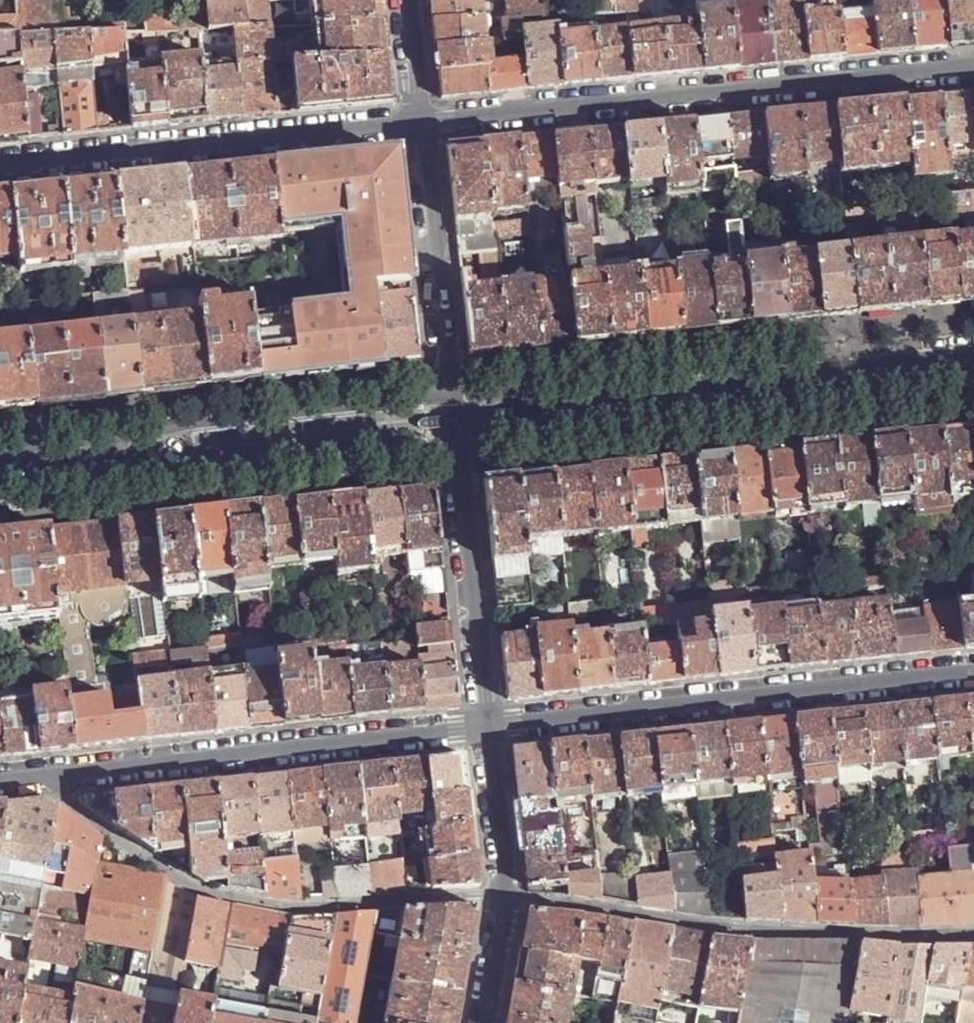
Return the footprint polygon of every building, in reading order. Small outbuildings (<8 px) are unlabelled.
[(17,1),(18,20),(20,38),(56,37),(65,36),(64,20),(63,10),(62,0),(40,0),(17,1)] [(208,16),(210,31),(236,30),(248,30),(244,0),(206,0),(208,16)] [(248,30),(270,29),(268,2),(295,0),(296,15),(312,14),(311,0),(244,0),(248,30)] [(312,14),(313,27),(383,25),(382,6),(381,0),(311,0),(312,14)] [(431,13),(432,21),(482,18),(480,0),(430,0),(431,13)] [(507,17),(521,16),(546,15),(544,0),(505,0),(507,17)] [(592,15),(615,12),(614,0),(590,0),(592,15)] [(615,12),(627,12),(628,12),(636,13),(635,0),(614,0),(615,12)] [(684,9),(697,9),(696,0),(683,0),(684,9)] [(819,15),(839,12),(838,2),(838,0),(818,0),(819,15)] [(874,8),(879,54),(901,52),(914,51),(908,0),(872,0),(874,8)] [(914,51),(938,48),(949,47),(943,6),(942,0),(908,0),(914,51)] [(970,4),(943,6),(949,47),(973,44),(973,0),(969,0),(970,4)] [(803,1),(768,3),(773,65),(794,63),(808,61),(804,16),(803,1)] [(768,3),(732,6),(738,68),(762,66),(773,65),(768,3)] [(732,6),(697,10),(698,20),(704,72),(724,70),(738,68),(732,6)] [(874,8),(839,12),(844,58),(863,55),(879,54),(874,8)] [(70,9),(63,10),(64,20),(71,19),(70,9)] [(684,11),(684,21),(698,20),(697,10),(697,9),(684,9),(684,11)] [(844,58),(839,12),(819,15),(804,16),(808,61),(830,59),(844,58)] [(208,16),(175,17),(177,32),(191,32),(200,32),(210,31),(208,16)] [(507,17),(501,17),(502,39),(512,39),(515,39),(523,38),(522,28),(521,16),(507,17)] [(175,17),(142,19),(144,33),(160,33),(171,32),(177,32),(175,17)] [(482,18),(432,21),(434,38),(435,45),(485,40),(482,18)] [(71,19),(64,20),(65,36),(82,36),(80,19),(71,19)] [(0,21),(0,38),(20,38),(18,20),(0,21)] [(629,28),(634,79),(639,78),(660,77),(693,73),(704,72),(698,20),(684,21),(664,22),(664,24),(629,28)] [(525,58),(528,90),(548,88),(563,86),(558,33),(557,24),(522,28),(523,38),(525,56),(525,58)] [(383,25),(313,27),(317,62),(387,61),(385,40),(383,25)] [(593,30),(598,82),(622,80),(634,79),(629,28),(628,26),(593,30)] [(248,30),(236,30),(239,64),(275,63),(271,29),(270,29),(248,30)] [(593,30),(558,33),(563,86),(577,84),(598,82),(593,30)] [(160,33),(161,42),(168,41),(171,38),(171,32),(160,33)] [(200,32),(191,32),(191,37),(195,41),(201,40),(200,32)] [(144,33),(125,34),(126,42),(161,42),(160,33),(144,33)] [(125,34),(91,35),(93,66),(116,64),(128,62),(126,42),(125,34)] [(56,37),(58,69),(93,66),(91,35),(82,36),(65,36),(56,37)] [(56,37),(20,38),(22,64),(23,76),(58,72),(58,69),(56,37)] [(0,38),(0,66),(22,64),(20,38),(0,38)] [(515,39),(514,46),(514,45),(517,47),(518,50),(515,53),(514,58),(525,56),(523,38),(515,39)] [(502,39),(500,39),(501,48),(512,47),(512,39),(502,39)] [(485,40),(435,45),(437,63),(438,72),(485,67),(485,65),(487,63),(485,40)] [(202,56),(163,60),(164,75),(169,126),(193,124),(209,122),(203,67),(202,56)] [(485,67),(488,94),(513,91),(528,90),(525,58),(525,56),(514,58),(494,60),(487,63),(485,65),(485,67)] [(317,62),(294,63),(296,88),(298,111),(299,113),(347,109),(392,104),(390,82),(387,61),(317,62)] [(128,62),(116,64),(118,81),(130,79),(130,78),(128,62)] [(275,63),(239,64),(244,119),(268,116),(279,115),(275,63)] [(230,120),(244,119),(239,64),(203,67),(209,122),(230,120)] [(93,66),(58,69),(58,72),(59,87),(63,126),(64,134),(64,136),(77,135),(100,133),(100,130),(98,116),(93,66)] [(485,67),(438,72),(439,88),(440,98),(488,94),(485,67)] [(58,72),(23,76),(24,90),(59,87),(58,72)] [(130,78),(130,79),(133,113),(134,127),(134,130),(153,128),(169,126),(164,75),(130,78)] [(6,142),(29,140),(29,137),(25,96),(24,90),(23,76),(0,78),(0,143),(6,142)] [(39,94),(25,96),(29,137),(43,136),(39,94)] [(941,97),(946,147),(973,144),(973,94),(949,97),(941,97)] [(918,100),(906,101),(913,167),(914,181),(949,177),(946,147),(941,97),(918,100)] [(885,103),(871,104),(878,170),(913,167),(906,101),(885,103)] [(851,106),(836,108),(842,164),(843,174),(878,170),(871,104),(851,106)] [(814,110),(801,111),(806,167),(842,164),(836,108),(814,110)] [(777,114),(765,115),(769,157),(771,170),(772,178),(807,175),(806,167),(801,111),(777,114)] [(133,113),(124,113),(125,120),(120,120),(121,129),(134,127),(133,113)] [(104,115),(98,116),(100,130),(110,130),(109,121),(105,121),(104,115)] [(745,117),(729,119),(734,159),(734,161),(769,157),(765,115),(745,117)] [(710,120),(695,122),(699,163),(734,159),(729,119),(710,120)] [(673,124),(659,126),(665,181),(667,196),(702,192),(700,173),(699,163),(695,122),(673,124)] [(63,126),(50,128),(50,135),(64,134),(63,126)] [(639,128),(625,129),(629,169),(630,180),(631,185),(665,181),(659,126),(639,128)] [(590,133),(595,183),(619,181),(618,170),(629,169),(625,129),(604,131),(590,133)] [(566,135),(555,136),(559,174),(559,177),(560,188),(595,185),(595,183),(590,133),(566,135)] [(535,138),(519,140),(523,178),(524,181),(559,177),(559,174),(555,136),(535,138)] [(497,142),(484,143),(491,213),(526,209),(525,192),(524,181),(523,178),(519,140),(497,142)] [(447,148),(455,223),(470,221),(492,218),(491,213),(484,143),(464,146),(447,148)] [(305,163),(273,166),(281,236),(343,229),(352,313),(253,324),(259,380),(297,376),(364,368),(384,366),(376,299),(375,287),(392,285),(412,283),(399,171),(380,155),(351,158),(305,163)] [(246,169),(229,170),(238,246),(282,242),(281,236),(273,166),(246,169)] [(702,192),(702,193),(737,188),(737,185),(736,175),(735,168),(700,173),(702,192)] [(209,172),(187,174),(195,250),(238,246),(229,170),(209,172)] [(736,175),(737,185),(772,181),(772,178),(771,170),(736,175)] [(120,204),(125,258),(195,250),(187,174),(154,177),(117,181),(120,204)] [(559,177),(524,181),(525,192),(560,188),(559,177)] [(86,184),(65,186),(73,264),(91,262),(125,259),(125,258),(120,204),(117,181),(86,184)] [(595,185),(560,188),(561,198),(597,195),(595,185)] [(38,189),(12,191),(18,255),(20,269),(73,264),(65,186),(38,189)] [(12,191),(0,192),(0,257),(18,255),(12,191)] [(916,193),(905,194),(906,205),(916,204),(916,201),(916,193)] [(953,221),(973,219),(973,194),(951,196),(953,221)] [(891,195),(880,196),(882,207),(893,206),(891,195)] [(880,196),(870,197),(871,208),(882,207),(880,196)] [(856,199),(846,200),(846,203),(846,211),(858,210),(856,199)] [(588,201),(564,203),(567,234),(587,232),(591,232),(588,201)] [(703,202),(695,203),(695,213),(704,212),(703,202)] [(846,203),(810,206),(811,215),(847,212),(846,211),(846,203)] [(893,206),(882,207),(882,217),(917,213),(916,204),(906,205),(893,206)] [(677,205),(668,206),(669,216),(678,215),(677,205)] [(847,212),(847,221),(882,217),(882,207),(871,208),(858,210),(846,211),(847,212)] [(492,218),(470,221),(472,237),(494,235),(492,224),(492,218)] [(470,221),(455,223),(456,239),(472,237),(470,221)] [(527,221),(492,224),(494,235),(528,232),(527,221)] [(742,231),(727,232),(730,262),(745,260),(743,245),(742,231)] [(567,234),(564,234),(568,266),(569,279),(591,276),(587,241),(587,232),(567,234)] [(813,232),(778,236),(779,241),(780,255),(815,252),(813,236),(813,232)] [(849,232),(813,236),(815,252),(850,248),(849,232)] [(955,236),(962,302),(973,300),(973,234),(955,236)] [(472,237),(456,239),(459,257),(496,254),(494,235),(472,237)] [(955,236),(920,240),(927,305),(962,302),(955,236)] [(601,240),(587,241),(591,276),(604,275),(601,240)] [(920,240),(886,244),(892,309),(927,305),(920,240)] [(779,241),(767,243),(769,257),(780,255),(779,241)] [(767,243),(743,245),(745,260),(769,257),(767,243)] [(886,244),(850,248),(857,313),(892,309),(886,244)] [(708,248),(673,252),(675,267),(710,263),(708,248)] [(850,248),(815,252),(822,317),(857,313),(850,248)] [(815,252),(780,255),(787,321),(822,317),(815,252)] [(769,257),(745,260),(752,325),(787,321),(780,255),(769,257)] [(730,262),(710,263),(717,328),(752,325),(745,260),(730,262)] [(91,262),(73,264),(76,300),(95,298),(91,262)] [(710,263),(675,267),(681,332),(717,328),(710,263)] [(568,266),(543,269),(543,282),(569,279),(568,266)] [(675,267),(640,271),(647,336),(681,332),(675,267)] [(497,270),(484,272),(486,285),(499,283),(497,270)] [(640,271),(604,275),(611,340),(647,336),(640,271)] [(467,275),(460,276),(462,286),(469,285),(467,275)] [(591,276),(569,279),(575,344),(611,340),(604,275),(591,276)] [(543,282),(534,282),(540,348),(575,344),(569,279),(543,282)] [(534,282),(499,286),(506,352),(540,348),(534,282)] [(392,285),(375,287),(376,299),(393,298),(392,285)] [(464,290),(462,291),(464,305),(470,356),(506,352),(499,286),(464,290)] [(144,293),(129,294),(131,304),(133,324),(147,323),(144,293)] [(129,294),(107,297),(108,306),(131,304),(129,294)] [(376,299),(384,366),(421,362),(413,295),(393,298),(376,299)] [(107,297),(95,298),(98,328),(110,327),(108,306),(107,297)] [(72,300),(60,302),(61,311),(64,332),(76,331),(72,300)] [(218,300),(200,302),(202,317),(208,385),(259,380),(253,324),(251,305),(219,308),(218,300)] [(60,302),(25,305),(27,314),(61,311),(60,302)] [(147,323),(133,324),(140,393),(208,385),(202,317),(147,323)] [(110,327),(98,328),(106,397),(140,393),(133,324),(110,327)] [(76,331),(64,332),(72,400),(106,397),(98,328),(76,331)] [(64,332),(29,336),(29,339),(37,404),(72,400),(64,332)] [(37,404),(29,339),(13,341),(0,343),(0,408),(37,404)] [(775,417),(749,420),(750,429),(775,426),(775,417)] [(701,425),(681,427),(681,436),(702,434),(701,425)] [(941,430),(948,495),(973,491),(973,426),(941,430)] [(941,430),(905,434),(912,498),(914,513),(949,509),(948,495),(941,430)] [(905,434),(870,438),(877,503),(912,498),(905,434)] [(870,438),(835,441),(842,506),(862,504),(877,503),(870,438)] [(835,441),(800,445),(807,510),(842,506),(835,441)] [(800,445),(765,449),(772,514),(807,510),(800,445)] [(765,449),(729,453),(736,518),(772,514),(765,449)] [(729,453),(693,457),(701,522),(736,518),(729,453)] [(693,457),(658,461),(665,526),(701,522),(693,457)] [(658,461),(624,465),(631,530),(646,528),(665,526),(658,461)] [(624,465),(588,469),(595,533),(631,530),(624,465)] [(588,469),(554,473),(560,537),(595,533),(588,469)] [(554,473),(519,476),(526,541),(560,537),(554,473)] [(484,481),(493,562),(528,558),(526,541),(519,476),(484,481)] [(436,487),(400,491),(408,556),(443,552),(436,487)] [(400,491),(365,495),(373,559),(408,556),(400,491)] [(365,495),(330,499),(337,562),(338,574),(374,570),(373,559),(365,495)] [(330,499),(294,502),(302,566),(337,562),(330,499)] [(294,502),(260,506),(267,570),(302,566),(294,502)] [(877,503),(862,504),(865,527),(880,526),(877,503)] [(260,506),(225,510),(233,575),(234,585),(269,582),(267,570),(260,506)] [(949,509),(914,513),(914,520),(950,517),(949,509)] [(225,510),(191,514),(197,578),(233,575),(225,510)] [(197,578),(191,514),(155,518),(162,582),(163,590),(163,593),(199,589),(197,578)] [(155,518),(118,522),(126,586),(162,582),(155,518)] [(736,518),(701,522),(703,544),(738,541),(736,518)] [(118,522),(49,529),(57,604),(127,597),(126,594),(126,586),(118,522)] [(646,528),(631,530),(633,547),(647,545),(646,528)] [(0,535),(0,623),(59,617),(57,604),(49,529),(0,535)] [(443,552),(408,556),(409,574),(445,570),(443,552)] [(528,558),(493,562),(498,608),(533,604),(528,558)] [(812,558),(777,562),(778,574),(813,570),(813,565),(812,558)] [(847,561),(813,565),(813,570),(814,575),(849,571),(847,561)] [(956,567),(957,576),(973,574),(973,565),(956,567)] [(813,570),(778,574),(779,584),(815,580),(814,575),(813,570)] [(885,577),(850,581),(851,591),(887,588),(885,577)] [(126,586),(126,594),(163,590),(162,582),(126,586)] [(269,582),(234,585),(235,596),(270,592),(269,582)] [(743,582),(708,586),(709,598),(745,594),(744,590),(743,582)] [(780,585),(744,590),(745,594),(745,601),(781,597),(780,585)] [(673,588),(666,589),(667,601),(674,600),(673,588)] [(96,698),(105,698),(103,686),(95,686),(87,622),(89,623),(97,629),(107,630),(116,628),(124,622),(129,613),(127,597),(57,604),(59,617),(66,677),(66,678),(67,688),(68,691),(69,701),(96,698)] [(959,600),(960,605),(965,648),(973,647),(973,598),(959,600)] [(568,605),(569,616),(596,612),(604,612),(603,605),(603,600),(568,604),(568,605)] [(888,601),(852,605),(858,661),(878,658),(893,657),(890,625),(888,601)] [(638,602),(603,605),(604,612),(604,616),(639,612),(639,609),(638,602)] [(709,602),(675,606),(676,622),(677,623),(711,619),(711,612),(709,602)] [(533,604),(498,608),(499,616),(533,612),(533,608),(533,604)] [(568,605),(533,608),(533,612),(534,620),(569,616),(568,605)] [(675,605),(639,609),(639,612),(641,626),(668,623),(676,622),(675,606),(675,605)] [(817,605),(782,608),(789,668),(811,666),(824,664),(818,609),(817,605)] [(844,662),(858,661),(852,605),(818,609),(824,664),(844,662)] [(960,605),(924,609),(925,620),(929,652),(945,651),(965,648),(960,605)] [(740,674),(753,672),(746,613),(746,608),(711,612),(711,619),(718,676),(740,674)] [(782,608),(746,613),(753,672),(775,670),(789,668),(782,608)] [(441,610),(424,612),(426,627),(442,626),(441,610)] [(604,612),(596,612),(597,622),(605,621),(604,616),(604,612)] [(679,643),(683,680),(701,678),(718,676),(711,619),(677,623),(678,631),(679,643)] [(916,654),(929,652),(925,620),(890,625),(893,657),(916,654)] [(676,622),(668,623),(669,632),(678,631),(677,623),(676,622)] [(426,627),(415,628),(417,649),(453,645),(451,625),(442,626),(426,627)] [(570,626),(536,630),(536,634),(542,696),(561,694),(577,692),(571,636),(570,626)] [(641,628),(607,632),(613,688),(633,686),(647,684),(643,646),(641,628)] [(345,631),(310,635),(310,639),(312,647),(332,645),(346,643),(345,631)] [(607,632),(571,636),(577,692),(598,690),(613,688),(607,632)] [(274,634),(239,637),(241,649),(241,651),(276,647),(275,642),(274,634)] [(508,700),(542,696),(536,634),(502,638),(504,659),(508,700)] [(239,637),(205,640),(206,650),(206,653),(241,649),(239,637)] [(346,643),(332,645),(333,653),(347,652),(347,648),(346,643)] [(679,643),(643,646),(647,684),(664,682),(683,680),(679,643)] [(382,644),(347,648),(347,652),(348,663),(384,659),(383,653),(382,644)] [(453,645),(417,649),(418,655),(419,666),(420,670),(455,666),(453,645)] [(276,647),(241,651),(242,657),(243,670),(244,676),(278,672),(277,656),(276,647)] [(241,649),(206,653),(206,661),(242,657),(241,651),(241,649)] [(417,649),(383,653),(384,659),(418,655),(417,649)] [(206,650),(170,654),(171,667),(207,663),(206,661),(206,653),(206,650)] [(312,653),(277,656),(278,672),(284,726),(304,724),(320,722),(314,668),(312,653)] [(134,658),(134,659),(136,671),(171,667),(170,654),(134,658)] [(349,664),(314,668),(320,722),(338,720),(354,718),(349,673),(349,664)] [(419,666),(385,671),(390,714),(412,712),(424,711),(420,670),(419,666)] [(455,666),(420,670),(424,711),(448,708),(460,707),(455,666)] [(171,667),(136,671),(137,682),(173,678),(171,667)] [(385,669),(349,673),(354,718),(376,716),(390,714),(385,671),(385,669)] [(208,673),(208,675),(215,733),(239,731),(249,730),(244,676),(243,670),(208,673)] [(278,672),(244,676),(249,730),(269,727),(284,726),(278,672)] [(208,675),(173,678),(179,737),(198,735),(215,733),(208,675)] [(56,679),(54,680),(55,690),(67,688),(66,678),(56,679)] [(173,678),(137,682),(138,694),(141,714),(144,741),(166,739),(179,737),(173,678)] [(32,683),(33,692),(42,691),(41,682),(41,681),(33,682),(32,683)] [(5,756),(27,754),(40,753),(33,703),(33,695),(33,692),(32,683),(10,685),(11,692),(0,693),(0,709),(5,756)] [(33,703),(40,753),(61,750),(74,749),(69,701),(68,691),(67,688),(55,690),(42,691),(33,692),(33,695),(33,703)] [(128,694),(108,697),(111,717),(141,714),(138,694),(128,694)] [(96,698),(69,701),(74,749),(94,746),(136,742),(144,741),(141,714),(111,717),(108,697),(105,698),(96,698)] [(965,698),(971,754),(973,754),(973,697),(965,698)] [(943,701),(931,702),(937,758),(971,754),(965,698),(943,701)] [(911,704),(897,706),(903,762),(937,758),(931,702),(911,704)] [(878,708),(863,710),(869,766),(903,762),(897,706),(878,708)] [(842,712),(829,714),(835,770),(869,766),(863,710),(842,712)] [(803,716),(794,717),(800,774),(811,772),(835,770),(829,714),(803,716)] [(769,721),(759,722),(765,778),(800,774),(794,717),(769,721)] [(737,724),(723,726),(729,782),(765,778),(759,722),(737,724)] [(699,729),(689,730),(694,786),(729,782),(723,726),(699,729)] [(670,732),(654,734),(661,790),(694,786),(689,730),(670,732)] [(634,736),(619,738),(626,794),(661,790),(654,734),(634,736)] [(596,740),(584,741),(590,798),(626,794),(619,738),(596,740)] [(565,744),(549,745),(556,801),(590,798),(584,741),(565,744)] [(549,745),(513,750),(517,780),(520,805),(545,803),(556,801),(549,745)] [(431,796),(468,792),(464,755),(444,757),(427,759),(431,796)] [(405,761),(392,763),(398,814),(433,811),(431,796),(427,759),(405,761)] [(371,765),(357,767),(363,823),(364,824),(386,821),(398,820),(398,814),(392,763),(371,765)] [(869,766),(835,770),(837,785),(871,782),(869,766)] [(336,769),(321,770),(328,827),(363,823),(357,767),(336,769)] [(301,773),(287,775),(294,831),(328,827),(321,770),(301,773)] [(835,770),(811,772),(820,845),(808,847),(809,855),(810,858),(844,854),(837,785),(835,770)] [(800,774),(765,778),(767,793),(802,790),(800,774)] [(271,776),(252,778),(258,834),(272,833),(294,831),(287,775),(271,776)] [(230,781),(217,782),(223,838),(258,834),(252,778),(230,781)] [(765,778),(729,782),(731,798),(767,793),(765,778)] [(195,785),(182,786),(190,849),(193,872),(193,876),(200,880),(203,881),(218,880),(227,878),(225,858),(223,838),(217,782),(195,785)] [(729,782),(694,786),(696,801),(731,798),(729,782)] [(161,788),(147,790),(155,853),(160,852),(190,849),(182,786),(161,788)] [(138,842),(155,853),(147,790),(122,792),(112,794),(116,828),(138,842)] [(470,806),(468,792),(431,796),(433,811),(434,827),(472,821),(470,806)] [(941,795),(945,836),(946,848),(948,869),(958,867),(958,871),(959,885),(973,883),(973,792),(941,795)] [(96,795),(81,797),(78,800),(79,803),(102,818),(116,828),(112,794),(96,795)] [(43,883),(44,878),(47,863),(50,843),(58,805),(51,801),(27,804),(7,806),(0,843),(0,873),(43,883)] [(545,803),(520,805),(523,835),(525,851),(561,848),(561,844),(557,813),(545,813),(545,803)] [(85,825),(58,805),(50,843),(80,849),(85,825)] [(398,820),(386,821),(387,835),(400,833),(398,820)] [(434,827),(423,829),(427,860),(475,853),(473,835),(472,821),(434,827)] [(805,822),(771,826),(771,832),(806,828),(805,822)] [(363,823),(328,827),(330,840),(365,837),(364,824),(363,823)] [(91,830),(85,825),(80,849),(50,843),(47,863),(95,873),(97,864),(101,841),(102,838),(91,830)] [(328,827),(294,831),(295,846),(330,841),(330,840),(328,827)] [(806,828),(771,832),(772,838),(806,834),(806,828)] [(294,831),(272,833),(275,859),(296,856),(295,846),(294,831)] [(945,836),(911,840),(913,852),(946,848),(945,836)] [(772,841),(736,845),(738,860),(774,856),(772,841)] [(561,848),(525,851),(527,872),(528,887),(566,886),(565,881),(562,856),(561,848)] [(190,849),(160,852),(161,856),(178,867),(193,876),(193,872),(190,849)] [(475,853),(427,860),(432,889),(479,887),(477,869),(475,853)] [(702,854),(669,857),(672,889),(675,912),(692,914),(709,917),(705,885),(702,854)] [(227,878),(228,887),(250,892),(265,894),(261,860),(260,855),(225,858),(227,878)] [(809,855),(774,858),(775,867),(781,922),(800,923),(817,924),(812,883),(810,858),(809,855)] [(275,859),(261,860),(265,894),(277,897),(285,897),(301,899),(296,856),(275,859)] [(598,865),(599,877),(633,873),(632,856),(597,861),(598,865)] [(403,859),(368,864),(369,879),(371,895),(407,891),(403,864),(403,859)] [(924,860),(913,861),(914,871),(916,888),(927,887),(926,873),(924,860)] [(415,862),(403,864),(407,891),(418,890),(415,862)] [(95,873),(47,863),(44,878),(55,880),(49,916),(86,924),(92,889),(95,873)] [(152,874),(97,864),(95,873),(92,889),(86,924),(85,932),(84,938),(118,945),(152,951),(164,880),(156,875),(152,874)] [(598,865),(585,866),(586,879),(599,877),(598,865)] [(775,867),(739,871),(741,887),(745,921),(765,922),(781,922),(775,867)] [(846,872),(848,883),(852,924),(874,925),(886,926),(881,875),(880,868),(846,872)] [(914,871),(881,875),(886,926),(903,926),(920,926),(916,888),(914,871)] [(958,871),(926,873),(927,887),(950,886),(959,885),(958,871)] [(32,941),(36,922),(38,913),(43,883),(0,873),(0,934),(32,941)] [(636,893),(633,873),(599,877),(602,900),(619,903),(637,906),(636,893)] [(586,879),(565,881),(566,886),(566,891),(578,892),(586,896),(596,900),(602,900),(599,877),(586,879)] [(55,880),(44,878),(43,883),(38,913),(49,916),(55,880)] [(227,878),(218,880),(218,885),(228,887),(227,878)] [(369,879),(334,883),(336,898),(371,895),(369,879)] [(180,889),(164,880),(152,951),(146,984),(143,1005),(177,1010),(179,997),(185,965),(196,898),(180,889)] [(848,883),(812,883),(817,924),(840,924),(852,924),(848,883)] [(950,886),(955,925),(973,924),(973,883),(959,885),(950,886)] [(741,887),(705,885),(709,917),(728,920),(730,920),(745,921),(741,887)] [(566,886),(528,887),(529,891),(548,894),(567,897),(566,891),(566,886)] [(927,887),(916,888),(920,926),(937,925),(955,925),(950,886),(927,887)] [(672,889),(636,893),(637,906),(655,909),(675,912),(672,889)] [(214,902),(196,898),(185,965),(219,971),(223,947),(230,906),(214,902)] [(257,911),(230,906),(223,947),(283,957),(290,918),(257,911)] [(404,913),(400,939),(469,952),(474,924),(477,908),(435,909),(405,911),(404,913)] [(376,916),(373,934),(387,937),(400,939),(404,913),(405,911),(394,912),(377,913),(376,916)] [(523,934),(521,949),(575,958),(582,917),(555,914),(528,911),(523,934)] [(337,916),(322,996),(320,1009),(318,1022),(357,1022),(358,1020),(362,999),(366,976),(369,960),(373,934),(376,916),(377,913),(359,914),(337,916)] [(308,917),(290,918),(283,957),(278,988),(322,996),(337,916),(308,917)] [(590,918),(582,917),(575,958),(578,958),(582,959),(601,962),(608,919),(590,918)] [(619,921),(608,919),(601,962),(599,969),(598,976),(623,981),(634,924),(619,921)] [(85,932),(36,922),(32,941),(29,959),(51,963),(58,965),(78,969),(78,967),(84,938),(85,932)] [(653,925),(634,923),(634,924),(623,981),(620,1000),(659,1006),(660,1000),(663,987),(674,929),(653,925)] [(663,987),(702,994),(713,936),(691,932),(674,929),(663,987)] [(27,971),(29,959),(32,941),(0,934),(0,966),(27,971)] [(713,936),(702,994),(701,1004),(716,1006),(741,1009),(753,940),(752,940),(727,937),(713,936)] [(400,939),(387,937),(385,949),(397,952),(400,939)] [(469,952),(400,939),(397,952),(392,981),(462,994),(466,970),(469,952)] [(850,1011),(863,942),(753,940),(741,1009),(739,1015),(738,1022),(848,1022),(850,1011)] [(863,942),(850,1011),(859,1012),(886,1017),(900,946),(879,943),(863,942)] [(961,986),(973,988),(973,944),(969,945),(961,986)] [(152,951),(118,945),(114,977),(146,984),(152,951)] [(933,946),(928,979),(961,986),(969,945),(948,945),(933,946)] [(924,1000),(925,993),(928,979),(933,946),(908,946),(900,946),(886,1017),(885,1022),(920,1022),(924,1000)] [(283,957),(223,947),(219,971),(217,988),(268,997),(271,987),(278,988),(283,957)] [(517,970),(514,984),(572,993),(578,958),(575,958),(521,949),(517,970)] [(51,963),(29,959),(27,971),(23,989),(45,994),(51,963)] [(582,959),(581,966),(599,969),(601,962),(582,959)] [(78,969),(58,965),(52,996),(72,1000),(74,988),(78,969)] [(219,971),(185,965),(179,997),(214,1003),(217,988),(219,971)] [(0,966),(0,1022),(17,1022),(23,989),(27,971),(0,966)] [(114,977),(78,967),(78,969),(74,988),(143,1005),(146,984),(114,977)] [(620,1000),(623,981),(598,976),(596,989),(595,997),(611,999),(619,1001),(620,1000)] [(928,979),(925,993),(932,995),(959,1000),(961,986),(928,979)] [(392,981),(385,1022),(456,1022),(458,1012),(462,994),(392,981)] [(508,1018),(531,1022),(566,1022),(571,998),(572,993),(514,984),(511,1004),(508,1018)] [(278,988),(271,987),(268,997),(268,1000),(320,1009),(322,996),(278,988)] [(663,987),(660,1000),(700,1007),(701,1004),(702,994),(663,987)] [(74,988),(72,1000),(68,1022),(139,1022),(143,1005),(74,988)] [(268,997),(217,988),(214,1003),(266,1013),(268,1000),(268,997)] [(23,989),(17,1022),(68,1022),(72,1000),(52,996),(45,994),(23,989)] [(924,1000),(928,1002),(931,999),(932,995),(925,993),(924,1000)] [(179,997),(177,1010),(174,1022),(211,1022),(214,1003),(179,997)] [(372,1001),(362,999),(358,1020),(368,1022),(372,1001)] [(617,1015),(619,1001),(611,999),(606,1022),(615,1022),(617,1015)] [(320,1009),(268,1000),(266,1013),(318,1022),(320,1009)] [(657,1021),(659,1006),(620,1000),(619,1001),(617,1015),(657,1021)] [(698,1018),(700,1007),(660,1000),(659,1006),(657,1021),(656,1022),(697,1022),(698,1018)] [(214,1003),(211,1022),(264,1022),(266,1013),(214,1003)] [(698,1018),(714,1021),(716,1006),(701,1004),(700,1007),(698,1018)] [(143,1005),(139,1022),(174,1022),(177,1010),(143,1005)] [(973,1011),(958,1007),(955,1022),(971,1022),(973,1011)] [(857,1022),(885,1022),(886,1017),(859,1012),(857,1022)] [(266,1013),(264,1022),(318,1022),(266,1013)] [(722,1022),(733,1022),(738,1022),(739,1015),(724,1013),(722,1022)] [(657,1021),(617,1015),(615,1022),(656,1022),(657,1021)]
